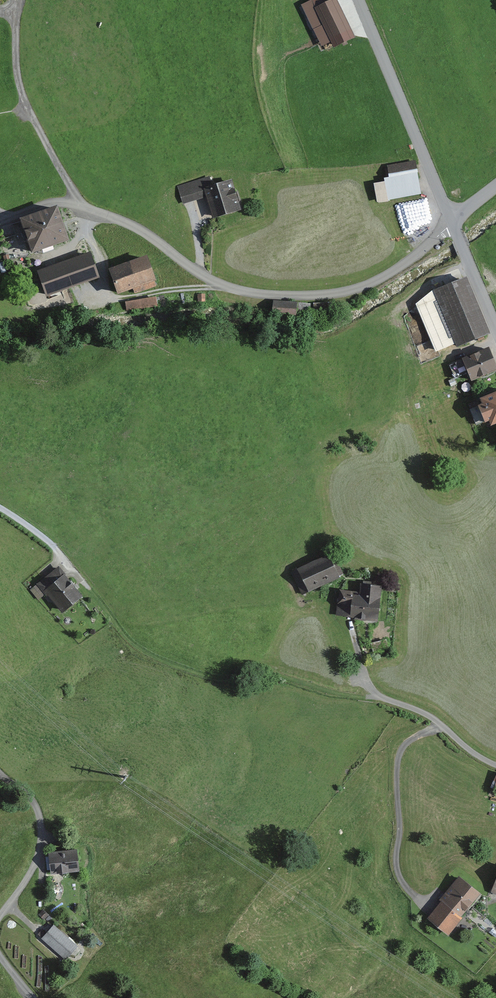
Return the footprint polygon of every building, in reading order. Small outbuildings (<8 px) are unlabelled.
[(336,3),(314,13),(328,44),(350,34),(336,3)] [(415,164),(386,168),(389,186),(418,182),(415,164)] [(207,178),(177,188),(184,208),(203,202),(209,220),(240,210),(230,179),(210,186),(207,178)] [(53,209),(15,222),(26,252),(63,239),(53,209)] [(86,254),(34,273),(42,296),(94,277),(86,254)] [(144,259),(108,270),(116,293),(151,281),(144,259)] [(465,279),(431,292),(453,348),(487,335),(465,279)] [(297,301),(273,299),(271,314),(296,316),(297,301)] [(459,363),(468,384),(495,372),(487,351),(459,363)] [(471,403),(481,427),(495,421),(495,392),(471,403)] [(328,559),(292,574),(301,595),(337,580),(328,559)] [(56,569),(34,587),(58,616),(79,598),(56,569)] [(359,597),(340,594),(338,614),(377,619),(382,587),(361,584),(359,597)] [(73,854),(46,857),(47,874),(75,871),(73,854)] [(479,894),(456,878),(426,921),(448,937),(479,894)] [(55,925),(42,939),(65,960),(78,946),(55,925)]
